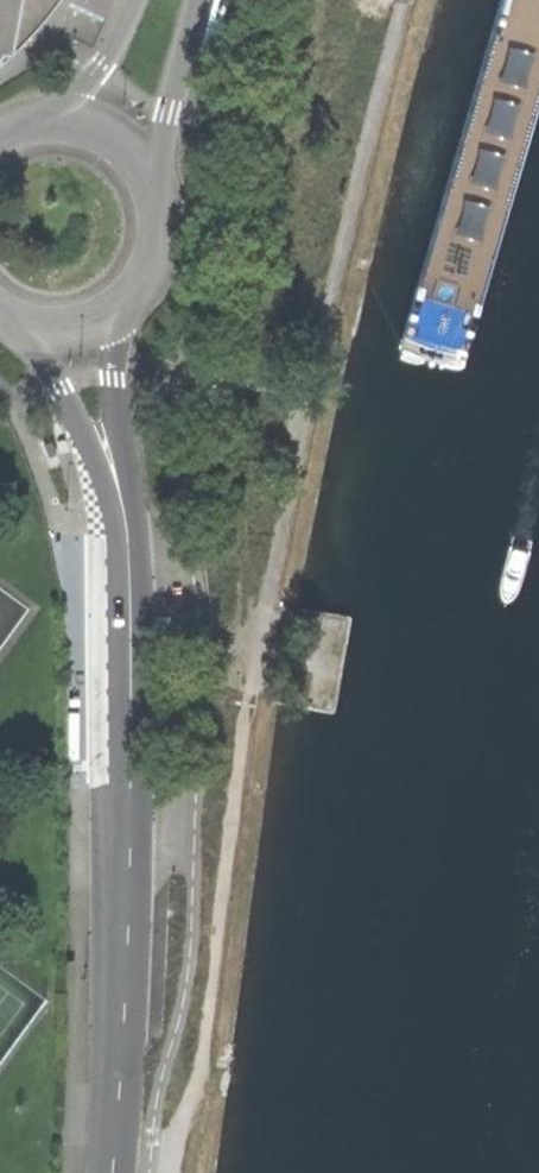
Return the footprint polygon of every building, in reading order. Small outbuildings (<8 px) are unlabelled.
[(9,55),(41,21),(45,15),(57,0),(0,0),(0,63),(9,55)]
